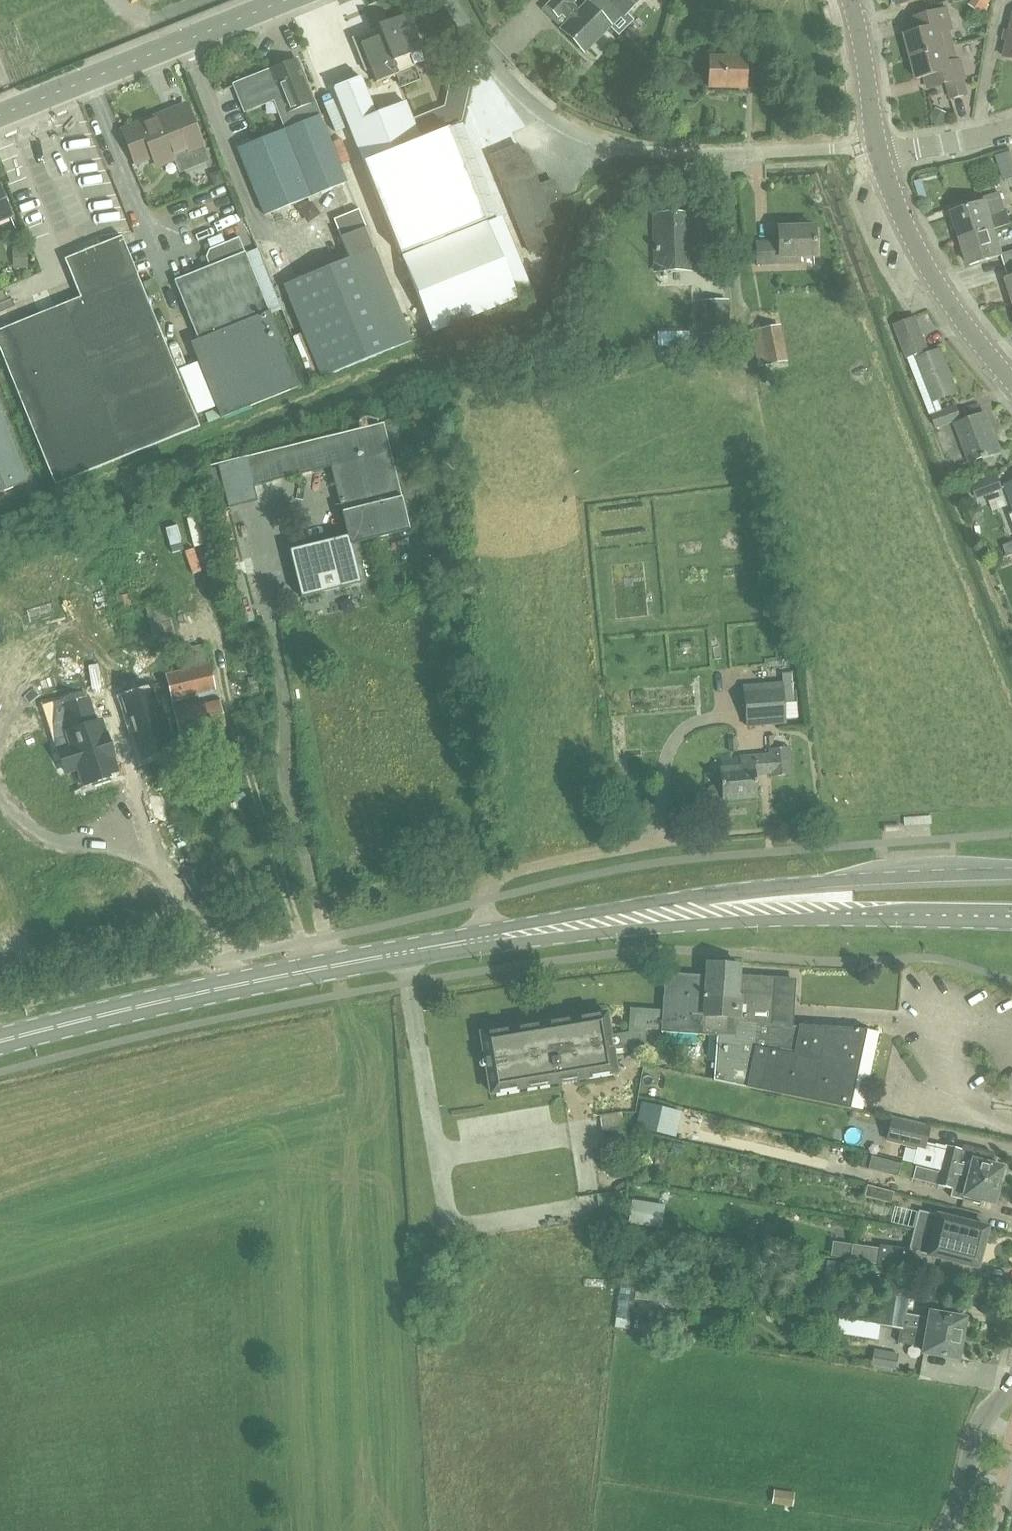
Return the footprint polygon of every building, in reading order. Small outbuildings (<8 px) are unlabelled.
[(588,2),(579,11),(572,4),(575,1),(574,0),(553,0),(548,5),(559,17),(563,13),(570,20),(561,28),(585,52),(611,26),(588,2)] [(588,2),(611,26),(622,15),(624,17),(641,0),(590,0),(588,2)] [(993,8),(989,5),(991,1),(992,0),(972,0),(969,4),(982,14),(983,13),(988,16),(993,8)] [(909,18),(912,32),(906,34),(911,57),(946,47),(955,45),(951,30),(954,29),(948,8),(929,13),(909,18)] [(422,49),(409,16),(379,27),(382,36),(361,44),(376,83),(397,75),(402,87),(419,81),(409,54),(422,49)] [(1002,58),(1011,60),(1011,20),(1002,58)] [(965,79),(966,79),(961,60),(959,60),(955,45),(946,47),(911,57),(917,79),(924,77),(927,89),(947,84),(951,98),(969,94),(965,79)] [(746,88),(746,56),(709,56),(709,87),(746,88)] [(289,128),(312,119),(309,111),(317,108),(297,59),(296,59),(296,60),(281,66),(282,66),(284,70),(279,72),(280,74),(273,77),(270,69),(269,70),(270,71),(235,85),(246,113),(247,113),(246,108),(279,95),(286,112),(283,113),(289,128)] [(365,163),(394,237),(403,258),(485,225),(449,129),(421,140),(406,103),(376,115),(361,78),(335,88),(365,163)] [(171,112),(142,124),(124,131),(137,164),(152,158),(156,169),(175,161),(180,173),(209,161),(186,105),(172,111),(171,112)] [(626,131),(637,124),(630,112),(618,119),(626,131)] [(320,115),(312,119),(289,128),(238,148),(265,215),(346,182),(320,115)] [(18,232),(0,188),(0,221),(11,217),(17,233),(18,232)] [(994,228),(994,229),(1011,223),(1008,210),(1006,210),(1000,193),(969,202),(970,206),(954,211),(962,238),(994,228)] [(365,227),(358,210),(333,220),(349,258),(283,285),(321,378),(411,341),(374,248),(365,227)] [(655,270),(691,270),(690,212),(655,213),(655,270)] [(532,293),(502,218),(485,225),(403,258),(433,333),(532,293)] [(799,255),(815,254),(814,226),(778,227),(778,244),(768,245),(768,241),(755,242),(756,263),(799,262),(799,255)] [(994,228),(962,238),(970,264),(1002,254),(994,229),(994,228)] [(0,331),(0,348),(56,486),(200,428),(122,237),(66,260),(82,298),(0,331)] [(299,387),(246,254),(239,238),(209,250),(206,258),(210,268),(175,282),(199,343),(199,362),(222,418),(299,387)] [(265,249),(254,253),(277,313),(288,309),(265,249)] [(143,284),(149,297),(158,293),(153,280),(143,284)] [(728,333),(727,300),(702,301),(702,333),(728,333)] [(911,318),(895,325),(908,356),(928,348),(915,317),(911,318)] [(787,359),(779,324),(751,329),(758,365),(787,359)] [(908,356),(907,356),(930,415),(932,414),(944,410),(940,397),(957,391),(948,370),(940,349),(935,352),(930,353),(928,348),(908,356)] [(944,410),(932,414),(938,429),(963,419),(958,405),(944,410)] [(985,460),(1000,454),(986,414),(957,425),(971,462),(984,457),(985,460)] [(27,481),(0,415),(0,492),(27,481)] [(253,487),(331,467),(340,505),(344,504),(346,512),(342,513),(348,536),(290,551),(302,598),(361,583),(351,545),(410,530),(383,423),(246,458),(253,487)] [(978,499),(1005,489),(998,474),(972,485),(978,499)] [(395,577),(384,586),(393,596),(403,587),(395,577)] [(220,672),(174,682),(186,737),(232,727),(220,672)] [(782,684),(742,687),(746,725),(785,722),(782,684)] [(151,692),(125,700),(143,758),(170,749),(165,734),(171,732),(162,703),(156,705),(151,692)] [(72,745),(58,750),(65,772),(79,767),(85,787),(93,784),(94,787),(111,782),(110,779),(118,776),(111,757),(113,756),(106,734),(104,735),(100,721),(96,722),(88,696),(62,705),(71,730),(67,731),(72,745)] [(772,777),(792,775),(789,747),(769,749),(770,754),(740,757),(741,767),(720,769),(722,786),(708,787),(709,801),(758,797),(756,775),(772,774),(772,777)] [(662,1010),(647,1009),(646,1027),(661,1028),(661,1031),(717,1034),(715,1062),(712,1062),(711,1067),(715,1067),(714,1079),(850,1107),(850,1106),(861,1108),(869,1074),(878,1032),(867,1028),(799,1023),(798,1029),(789,1028),(792,977),(739,974),(740,963),(708,961),(707,974),(665,972),(662,1010)] [(646,1027),(647,1009),(631,1008),(629,1032),(610,1035),(606,1012),(481,1033),(491,1093),(616,1072),(612,1049),(644,1044),(646,1027)] [(873,1129),(889,1133),(887,1139),(919,1147),(920,1143),(925,1144),(929,1128),(892,1118),(892,1120),(876,1116),(873,1129)] [(625,1147),(623,1125),(602,1128),(604,1139),(606,1150),(625,1147)] [(940,1171),(998,1185),(1003,1167),(990,1164),(993,1152),(976,1148),(963,1145),(961,1150),(936,1144),(933,1153),(918,1150),(914,1164),(940,1171)] [(871,1156),(868,1169),(898,1176),(901,1164),(871,1156)] [(998,1185),(940,1171),(936,1185),(959,1190),(960,1189),(965,1190),(963,1200),(980,1204),(981,1200),(994,1203),(998,1185)] [(894,1192),(867,1185),(864,1197),(891,1203),(894,1192)] [(635,1222),(668,1225),(671,1202),(638,1198),(635,1222)] [(914,1229),(983,1247),(988,1227),(919,1210),(914,1229)] [(983,1247),(914,1229),(909,1250),(978,1267),(983,1247)] [(880,1248),(852,1244),(850,1260),(878,1264),(880,1248)] [(900,1329),(926,1333),(961,1339),(965,1318),(930,1312),(929,1318),(904,1313),(909,1282),(887,1278),(884,1296),(881,1317),(867,1314),(867,1312),(855,1310),(854,1320),(879,1324),(880,1324),(900,1328),(900,1329)] [(879,1324),(854,1320),(839,1318),(836,1333),(877,1340),(880,1324),(879,1324)] [(926,1333),(900,1329),(897,1342),(924,1347),(926,1333)] [(926,1333),(924,1347),(923,1353),(958,1359),(961,1339),(926,1333)] [(875,1351),(873,1365),(894,1368),(897,1355),(875,1351)] [(794,1490),(774,1487),(772,1503),(792,1505),(794,1490)]
